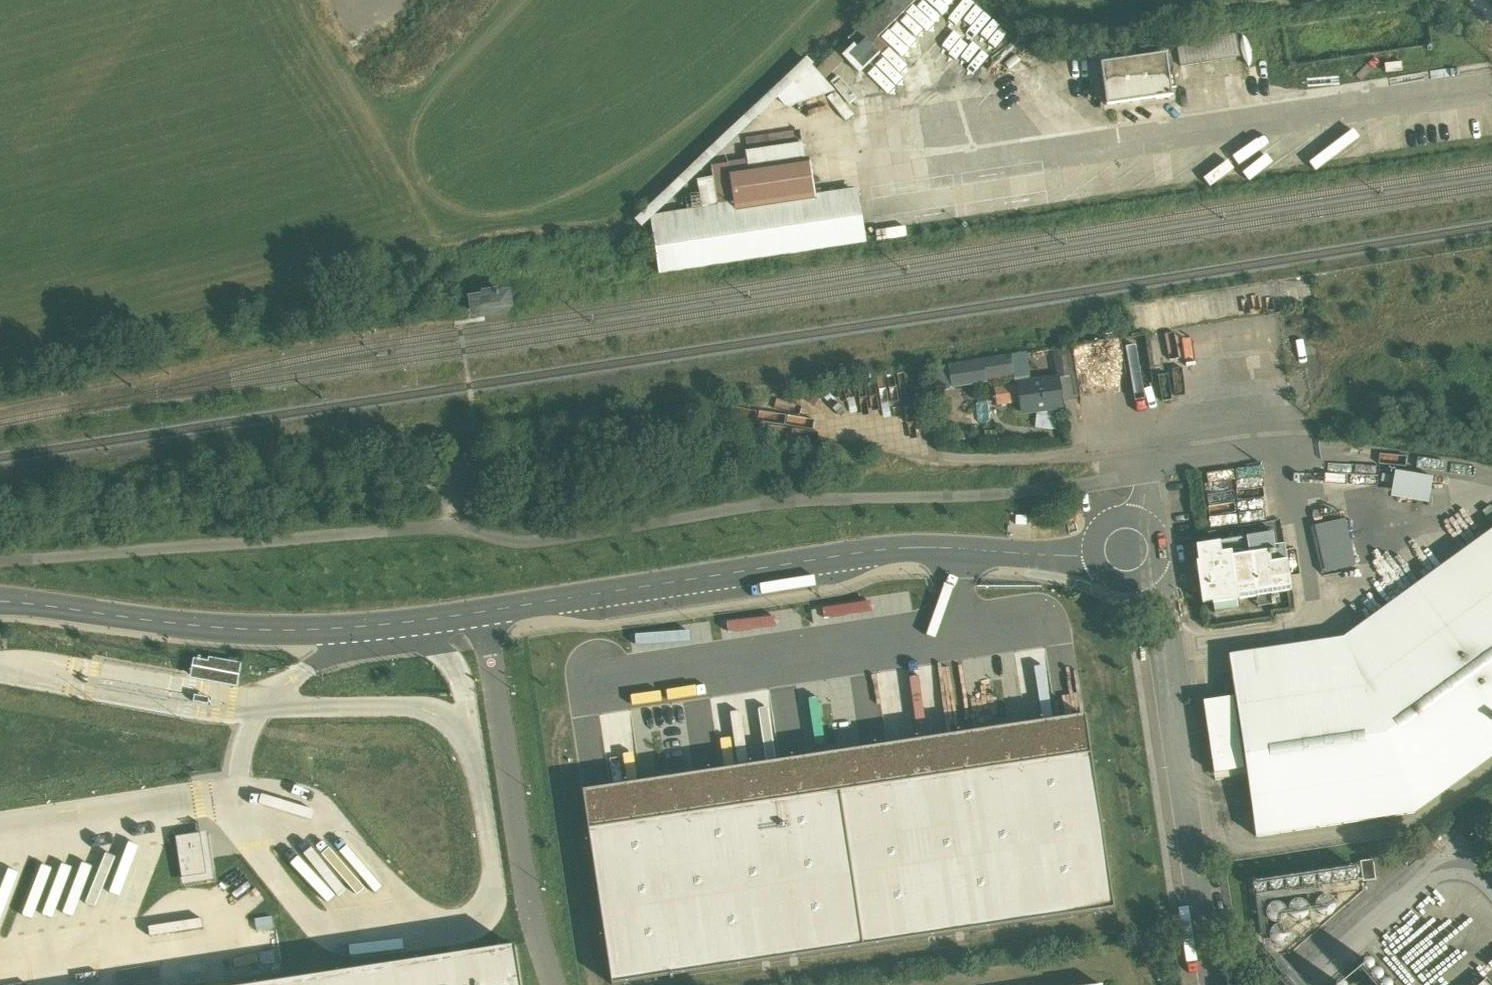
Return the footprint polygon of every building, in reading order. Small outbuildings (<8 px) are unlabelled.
[(875,14),(888,27),(916,0),(889,0),(875,14)] [(888,27),(875,14),(816,71),(824,80),(866,39),(873,46),(856,63),(862,70),(887,46),(878,37),(888,27)] [(1236,33),(1176,43),(1180,67),(1240,57),(1236,33)] [(1166,55),(1101,64),(1107,107),(1172,97),(1171,88),(1176,87),(1174,73),(1169,74),(1166,55)] [(816,71),(806,60),(635,220),(641,226),(778,98),(786,108),(835,91),(824,80),(816,71)] [(802,143),(746,152),(747,161),(711,166),(719,214),(816,200),(809,159),(805,159),(802,143)] [(719,214),(651,225),(659,274),(834,247),(826,198),(719,214)] [(497,292),(467,296),(469,311),(473,310),(474,312),(479,316),(505,312),(509,307),(507,295),(498,296),(498,295),(497,295),(497,292)] [(1131,394),(1152,391),(1145,334),(1134,336),(1135,351),(1127,352),(1129,363),(1141,362),(1142,369),(1128,371),(1131,394)] [(1070,372),(1066,349),(1053,351),(1057,374),(1070,372)] [(1021,350),(959,360),(963,384),(998,379),(997,374),(1024,370),(1021,350)] [(1059,380),(1016,386),(1018,402),(1020,413),(1063,407),(1059,380)] [(1016,386),(993,390),(995,405),(1018,402),(1016,386)] [(1429,504),(1433,478),(1395,472),(1394,477),(1381,475),(1380,483),(1393,485),(1391,498),(1429,504)] [(1016,516),(1016,525),(1026,526),(1026,517),(1016,516)] [(1312,526),(1323,572),(1355,564),(1344,519),(1312,526)] [(1272,535),(1215,544),(1217,554),(1250,550),(1251,554),(1275,550),(1272,535)] [(1348,644),(1228,660),(1235,700),(1246,769),(1249,791),(1256,837),(1414,813),(1491,757),(1491,537),(1348,644)] [(1206,560),(1217,559),(1217,554),(1215,544),(1191,547),(1193,562),(1196,562),(1206,560)] [(1250,550),(1217,554),(1217,559),(1206,560),(1212,602),(1214,613),(1240,610),(1238,598),(1256,596),(1256,597),(1257,597),(1257,596),(1291,591),(1286,560),(1276,562),(1275,550),(1251,554),(1250,550)] [(1206,560),(1196,562),(1202,603),(1212,602),(1206,560)] [(1246,769),(1235,700),(1203,705),(1214,774),(1246,769)] [(583,794),(610,984),(1110,911),(1082,721),(583,794)] [(216,884),(209,836),(181,839),(188,887),(216,884)] [(1370,874),(1371,872),(1371,870),(1371,868),(1369,866),(1367,865),(1365,864),(1362,865),(1361,867),(1359,869),(1359,871),(1360,873),(1362,875),(1364,876),(1366,876),(1368,876),(1370,874)] [(1356,877),(1357,875),(1357,872),(1356,870),(1355,868),(1353,867),(1350,867),(1348,868),(1346,869),(1345,871),(1345,874),(1346,876),(1347,878),(1349,879),(1352,879),(1354,878),(1356,877)] [(1342,879),(1343,876),(1343,874),(1342,872),(1341,870),(1338,869),(1336,869),(1334,870),(1332,871),(1331,873),(1331,876),(1332,878),(1333,880),(1335,881),(1338,881),(1340,880),(1342,879)] [(1325,881),(1326,879),(1326,877),(1326,875),(1324,873),(1322,872),(1320,872),(1317,872),(1316,874),(1315,876),(1314,878),(1315,880),(1317,882),(1319,883),(1321,884),(1323,883),(1325,881)] [(1309,883),(1310,881),(1310,879),(1309,876),(1307,875),(1305,874),(1303,873),(1301,874),(1299,876),(1298,878),(1298,880),(1298,882),(1300,884),(1302,885),(1304,885),(1307,885),(1309,883)] [(1292,886),(1294,883),(1294,881),(1293,879),(1291,877),(1289,876),(1287,876),(1285,877),(1283,878),(1282,880),(1282,883),(1282,885),(1284,887),(1286,888),(1288,888),(1291,887),(1292,886)] [(1276,888),(1277,886),(1277,884),(1276,881),(1275,880),(1273,878),(1270,878),(1268,879),(1266,881),(1265,883),(1265,885),(1266,887),(1267,889),(1269,890),(1272,890),(1274,890),(1276,888)] [(1346,909),(1348,906),(1348,902),(1347,898),(1344,895),(1340,893),(1336,893),(1333,894),(1330,897),(1328,900),(1328,904),(1329,908),(1331,911),(1335,913),(1339,913),(1343,912),(1346,909)] [(1319,914),(1320,910),(1321,906),(1319,902),(1317,899),(1313,897),(1309,897),(1306,898),(1303,901),(1301,905),(1300,909),(1302,912),(1304,915),(1308,917),(1312,917),(1316,916),(1319,914)] [(1296,917),(1298,913),(1299,909),(1297,905),(1295,902),(1291,900),(1287,900),(1283,901),(1280,904),(1279,907),(1278,911),(1279,915),(1282,918),(1286,920),(1290,920),(1293,919),(1296,917)] [(1300,939),(1302,936),(1302,932),(1301,928),(1298,925),(1294,923),(1290,923),(1287,924),(1284,927),(1282,930),(1282,934),(1283,938),(1285,941),(1289,943),(1293,943),(1297,942),(1300,939)] [(269,984),(521,984),(516,947),(269,984)] [(1385,970),(1386,968),(1387,965),(1386,963),(1384,961),(1382,960),(1380,960),(1378,961),(1376,962),(1375,964),(1375,967),(1375,969),(1377,971),(1379,972),(1381,972),(1383,971),(1385,970)] [(1395,981),(1396,979),(1396,976),(1395,974),(1394,972),(1392,971),(1389,971),(1387,972),(1385,973),(1384,975),(1384,978),(1385,980),(1386,982),(1388,983),(1391,983),(1393,982),(1395,981)]
